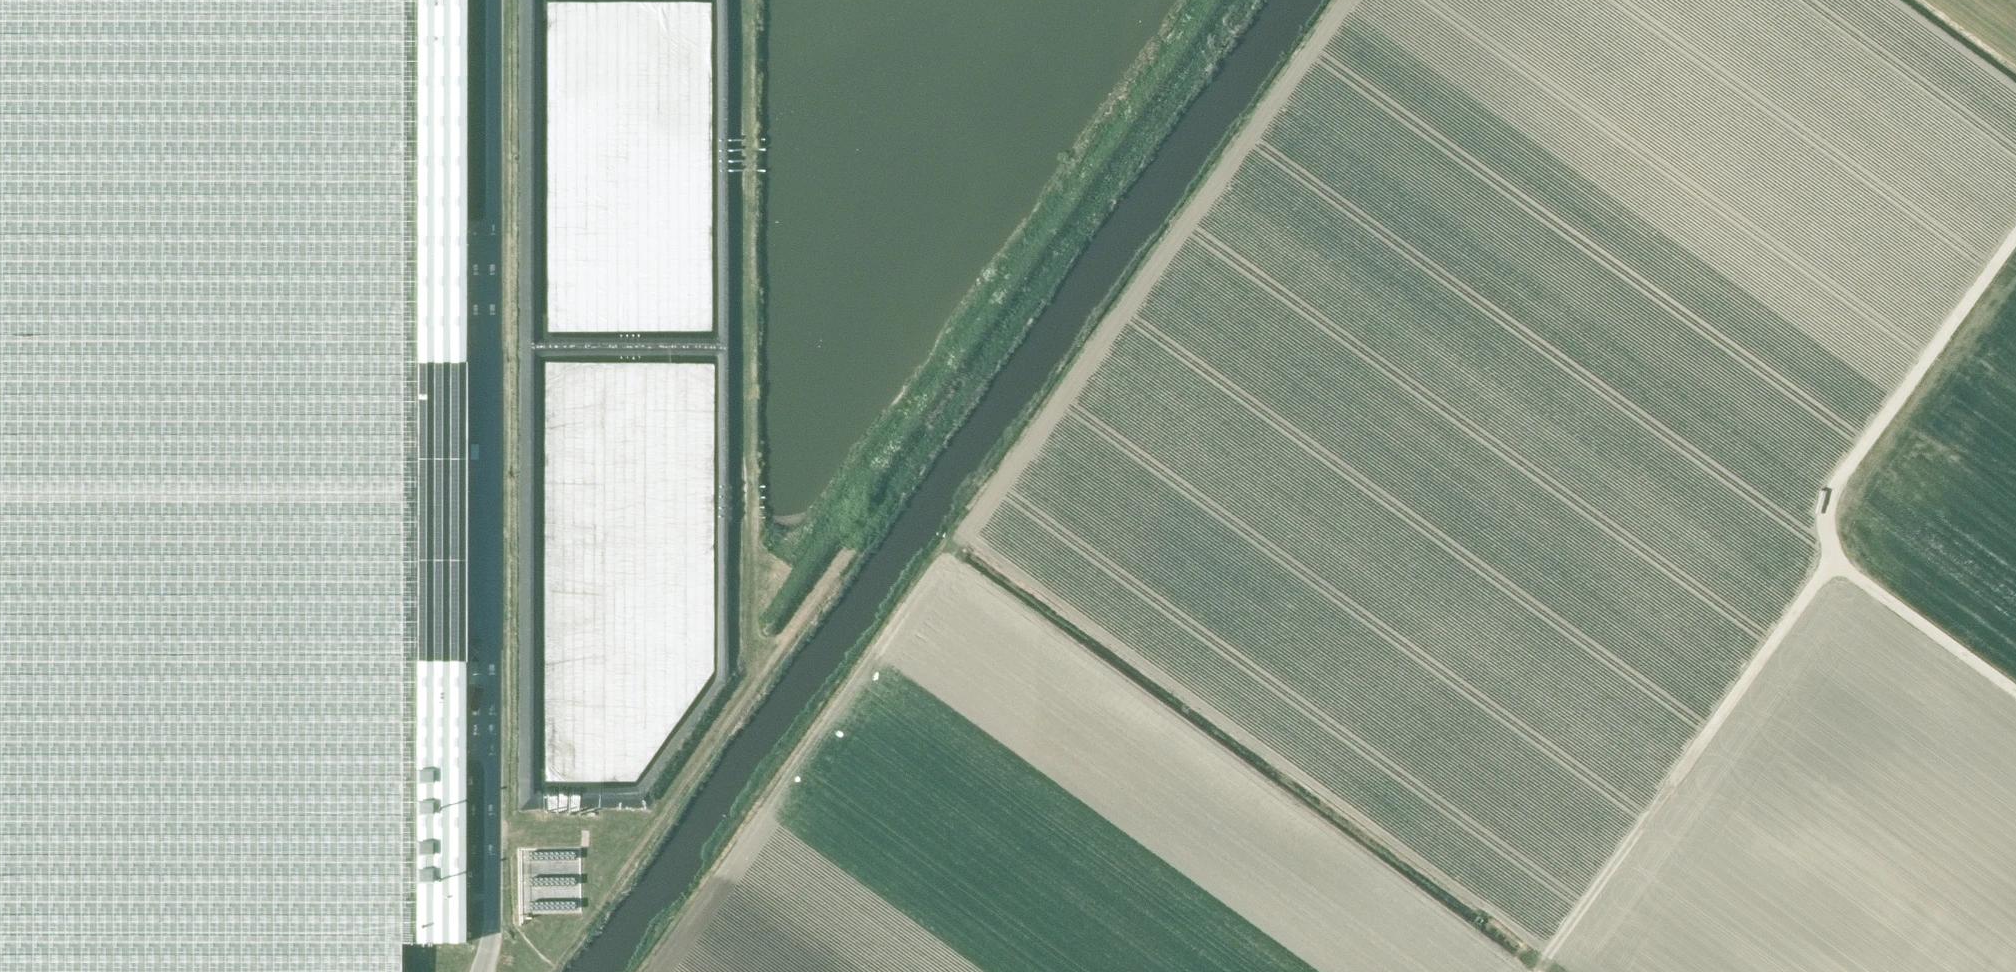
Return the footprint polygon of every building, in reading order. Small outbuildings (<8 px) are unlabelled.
[(401,942),(465,942),(466,0),(0,0),(0,971),(401,971),(401,942)] [(567,807),(568,788),(535,787),(534,806),(567,807)]
